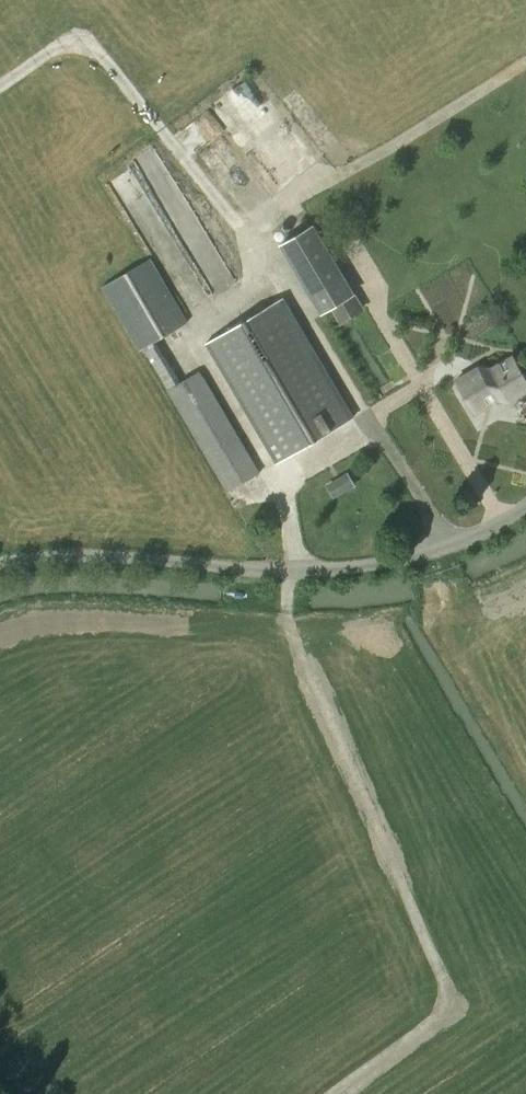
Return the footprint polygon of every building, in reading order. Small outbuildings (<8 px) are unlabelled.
[(189,121),(197,140),(216,132),(208,113),(189,121)] [(333,306),(342,321),(361,310),(312,226),(281,244),(322,313),(333,306)] [(228,492),(259,473),(198,371),(179,383),(154,342),(186,323),(149,259),(102,286),(140,350),(143,348),(228,492)] [(353,418),(282,298),(205,343),(276,463),(353,418)] [(478,367),(456,381),(475,413),(497,400),(509,402),(525,392),(525,378),(513,356),(490,369),(478,367)] [(325,485),(333,498),(355,485),(348,472),(325,485)]
